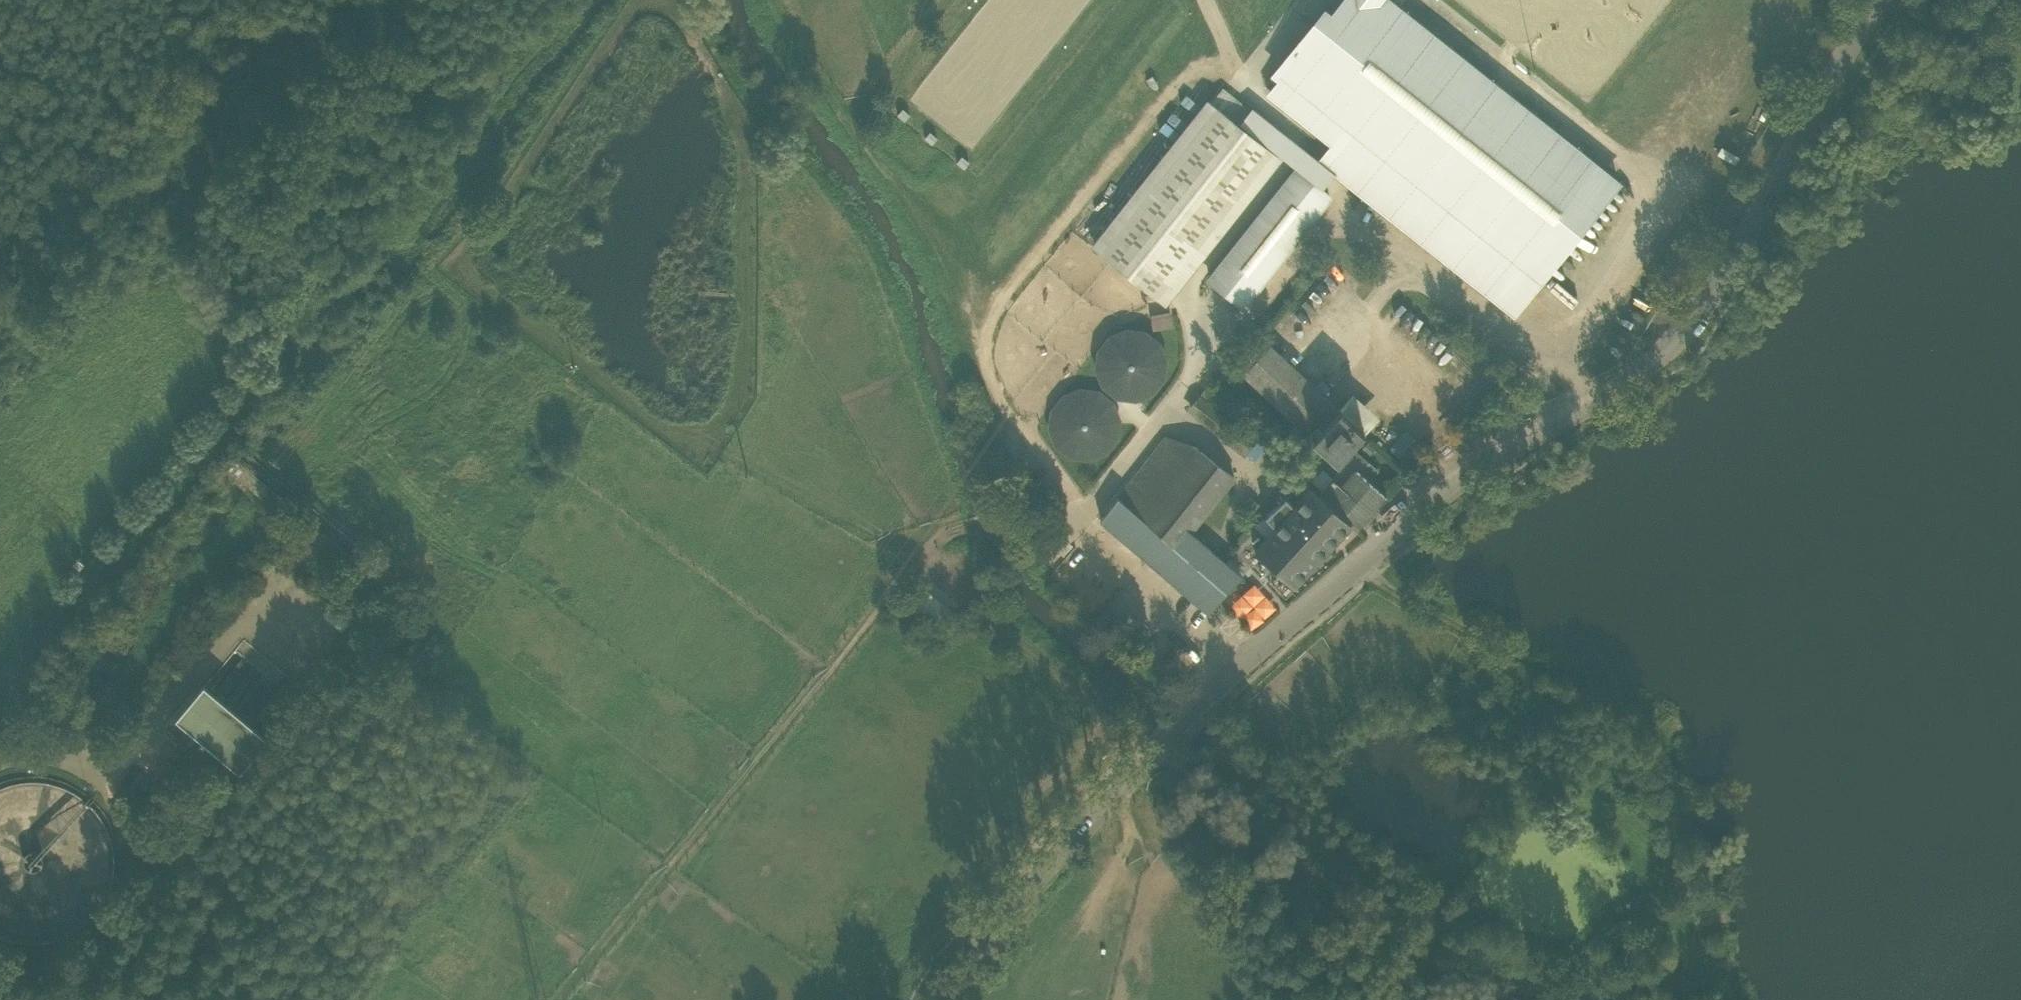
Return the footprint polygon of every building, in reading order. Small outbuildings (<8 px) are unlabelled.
[(1514,313),(1617,183),(1387,0),(1344,0),(1330,18),(1323,12),(1276,72),(1282,78),(1270,93),(1334,144),(1321,160),(1514,313)] [(1224,88),(1211,103),(1239,125),(1251,110),(1224,88)] [(1277,156),(1239,125),(1211,103),(1211,102),(1095,248),(1162,301),(1277,156)] [(1241,123),(1322,187),(1332,174),(1252,110),(1241,123)] [(1210,280),(1243,306),(1330,197),(1296,171),(1210,280)] [(1166,311),(1147,313),(1148,327),(1167,326),(1166,311)] [(1098,354),(1097,368),(1101,381),(1110,391),(1122,397),(1136,399),(1149,394),(1159,385),(1165,373),(1166,360),(1162,347),(1153,336),(1141,330),(1127,329),(1114,333),(1104,342),(1098,354)] [(1243,372),(1313,438),(1340,408),(1271,343),(1243,372)] [(1050,415),(1049,428),(1053,441),(1062,452),(1074,458),(1088,459),(1101,455),(1112,446),(1118,434),(1119,420),(1115,407),(1106,397),(1093,391),(1080,389),(1067,394),(1056,403),(1050,415)] [(1190,407),(1247,453),(1256,441),(1199,396),(1190,407)] [(1364,430),(1340,408),(1313,438),(1337,460),(1364,430)] [(1118,498),(1145,521),(1203,449),(1197,442),(1195,442),(1193,442),(1191,443),(1166,437),(1118,498)] [(1233,476),(1203,449),(1145,521),(1175,547),(1189,531),(1233,476)] [(1356,451),(1333,478),(1341,485),(1357,467),(1360,471),(1368,462),(1356,451)] [(1378,471),(1368,462),(1360,471),(1370,479),(1378,471)] [(1370,479),(1360,471),(1357,467),(1341,485),(1333,478),(1332,479),(1370,514),(1386,495),(1373,483),(1370,479)] [(1370,514),(1332,479),(1322,489),(1319,492),(1358,528),(1370,514)] [(1254,549),(1295,586),(1350,525),(1356,530),(1358,528),(1319,492),(1318,493),(1311,487),(1294,506),(1275,527),(1269,533),(1254,549)] [(1286,497),(1265,516),(1275,527),(1294,506),(1286,497)] [(1207,612),(1226,592),(1175,547),(1145,521),(1118,498),(1100,519),(1207,612)] [(1269,533),(1275,527),(1265,516),(1259,522),(1269,533)] [(1241,576),(1189,531),(1175,547),(1226,592),(1241,576)] [(1226,600),(1245,628),(1272,609),(1253,581),(1226,600)] [(269,737),(206,684),(177,717),(241,770),(269,737)] [(1,937),(27,943),(44,943),(71,934),(91,918),(103,900),(112,874),(111,850),(103,828),(88,808),(70,795),(46,786),(16,787),(0,793),(0,936),(1,937)] [(1348,899),(1343,895),(1339,901),(1345,904),(1348,899)]
